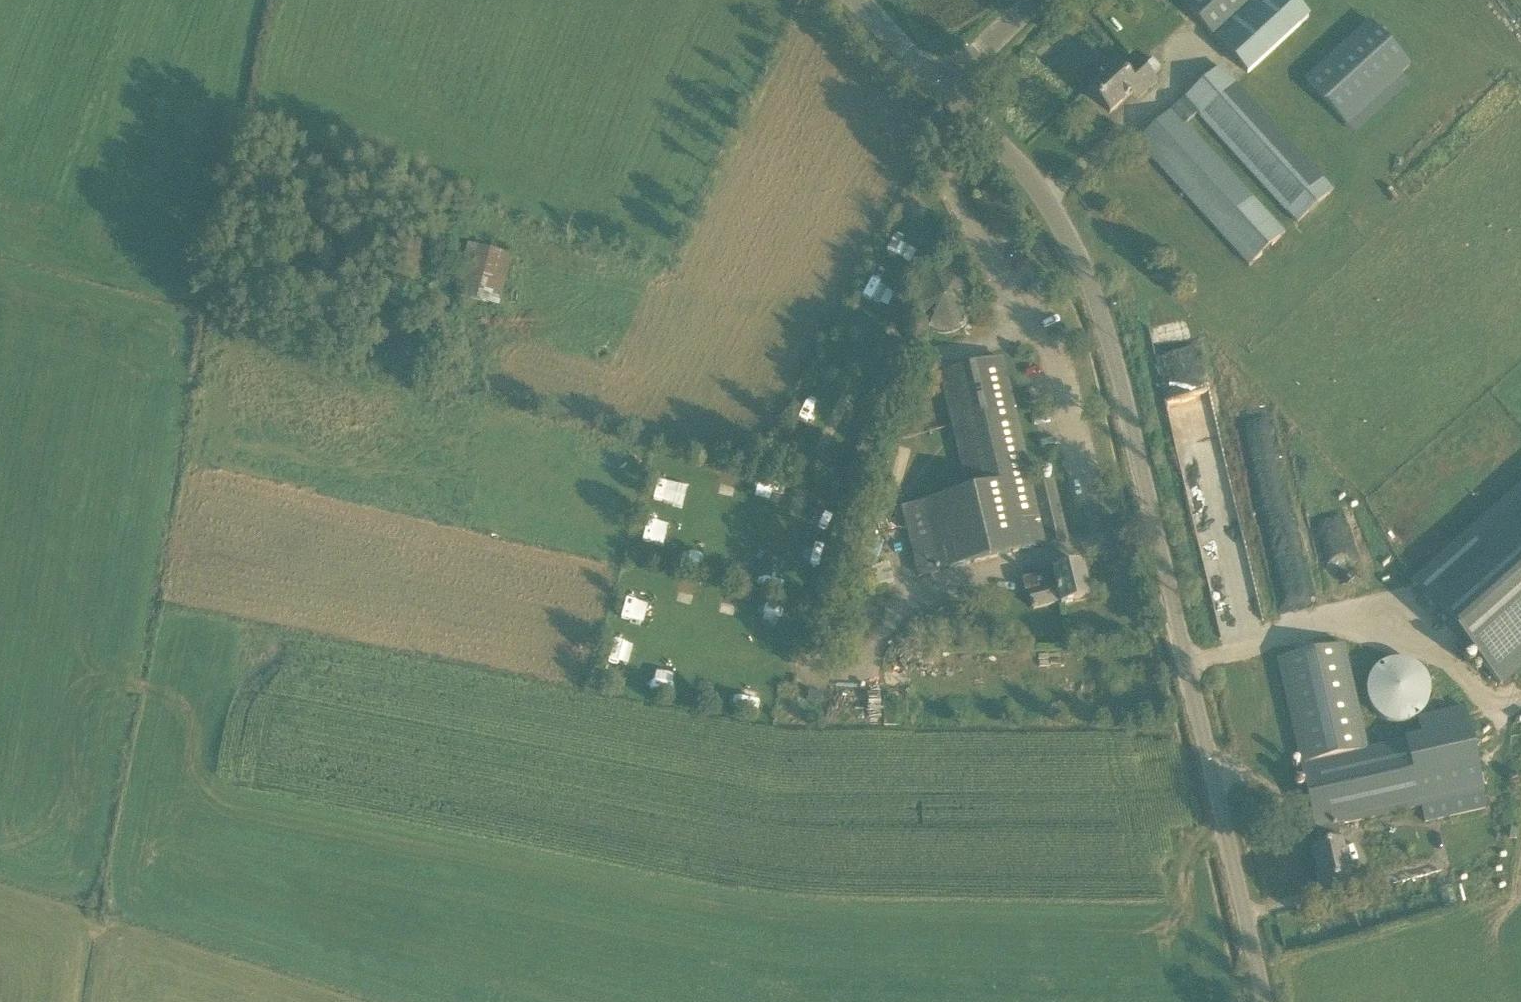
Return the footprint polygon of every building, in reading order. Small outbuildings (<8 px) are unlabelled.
[(1267,65),(1312,23),(1291,0),(1188,0),(1183,5),(1254,82),(1269,68),(1267,65)] [(1302,78),(1344,125),(1410,66),(1367,19),(1302,78)] [(1088,90),(1110,114),(1136,90),(1141,96),(1156,82),(1150,76),(1159,68),(1150,59),(1142,67),(1137,62),(1123,74),(1115,66),(1088,90)] [(1136,143),(1249,266),(1285,233),(1185,123),(1195,114),(1293,222),(1331,189),(1220,67),(1136,143)] [(466,243),(452,295),(495,307),(509,255),(466,243)] [(926,331),(951,334),(970,317),(973,292),(957,272),(931,269),(911,286),(909,312),(926,331)] [(899,507),(916,576),(1066,541),(1053,483),(1032,488),(1002,361),(937,376),(965,491),(899,507)] [(1262,419),(1234,426),(1274,584),(1255,588),(1263,620),(1310,609),(1262,419)] [(1520,667),(1520,490),(1412,586),(1500,685),(1520,667)] [(664,547),(670,523),(648,518),(642,541),(664,547)] [(906,537),(894,540),(898,559),(910,556),(906,537)] [(722,576),(747,581),(752,558),(727,553),(722,576)] [(1081,566),(1052,573),(1056,587),(1033,592),(1037,611),(1060,605),(1060,606),(1062,606),(1067,628),(1093,622),(1087,600),(1089,599),(1085,580),(1089,579),(1086,565),(1081,566)] [(617,622),(639,628),(645,605),(624,599),(617,622)] [(763,621),(777,622),(779,607),(764,606),(763,621)] [(904,634),(886,661),(902,671),(919,644),(904,634)] [(631,663),(632,645),(613,644),(612,662),(631,663)] [(1300,765),(1301,765),(1301,762),(1366,747),(1343,646),(1278,660),(1300,765)] [(1412,719),(1414,717),(1416,716),(1418,714),(1420,712),(1422,710),(1424,707),(1425,705),(1426,702),(1427,700),(1428,697),(1428,694),(1428,691),(1428,688),(1428,685),(1427,683),(1426,680),(1425,677),(1424,675),(1422,672),(1421,670),(1419,668),(1417,666),(1414,664),(1412,663),(1409,662),(1407,661),(1404,660),(1401,659),(1399,659),(1396,659),(1393,659),(1390,659),(1387,660),(1385,661),(1382,662),(1380,663),(1377,665),(1375,666),(1373,668),(1371,670),(1369,672),(1368,675),(1366,677),(1365,680),(1365,683),(1364,685),(1364,688),(1363,691),(1364,694),(1364,697),(1365,699),(1365,702),(1367,705),(1368,707),(1369,709),(1371,712),(1373,714),(1375,716),(1377,717),(1380,719),(1382,720),(1385,721),(1387,722),(1390,723),(1393,723),(1396,723),(1399,723),(1401,723),(1404,722),(1407,721),(1409,720),(1412,719)] [(669,693),(675,677),(657,671),(651,686),(669,693)] [(810,691),(806,700),(817,704),(821,696),(810,691)] [(1301,762),(1301,765),(1315,831),(1316,831),(1320,848),(1312,850),(1320,887),(1349,881),(1337,826),(1421,808),(1424,822),(1484,808),(1463,705),(1416,716),(1414,717),(1418,735),(1366,747),(1301,762)]
